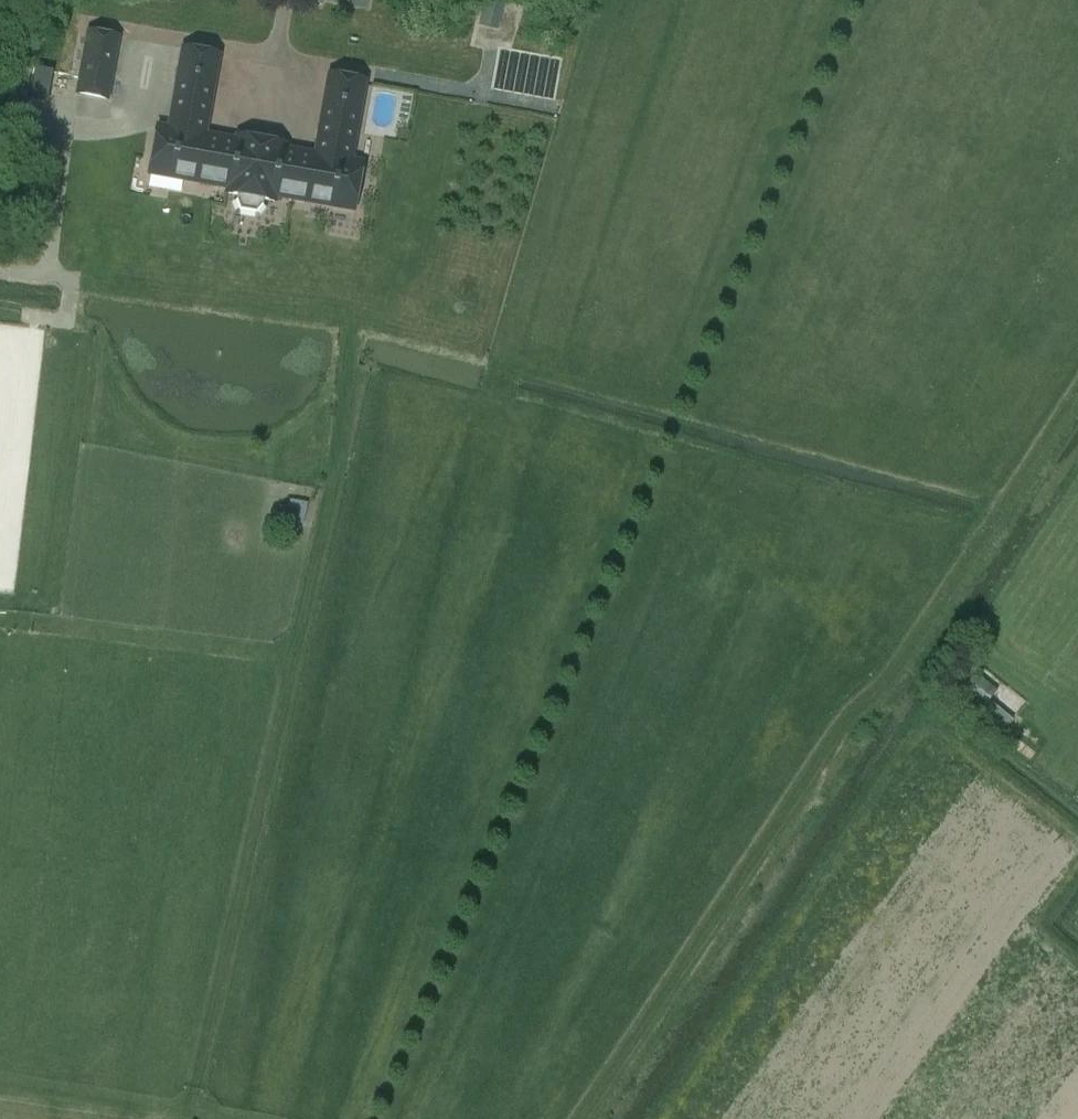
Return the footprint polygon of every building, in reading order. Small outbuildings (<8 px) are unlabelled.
[(484,1),(479,25),(498,29),(503,5),(484,1)] [(119,36),(89,31),(78,92),(108,98),(119,36)] [(365,80),(331,74),(317,153),(284,148),(285,143),(239,135),(238,139),(205,134),(219,54),(185,47),(182,65),(186,66),(175,128),(159,125),(150,172),(197,180),(229,186),(228,192),(239,194),(237,199),(241,209),(257,212),(263,204),(265,198),(275,200),(276,194),(308,200),(355,209),(363,162),(351,160),(365,80)] [(6,97),(15,99),(19,77),(9,75),(6,97)]
